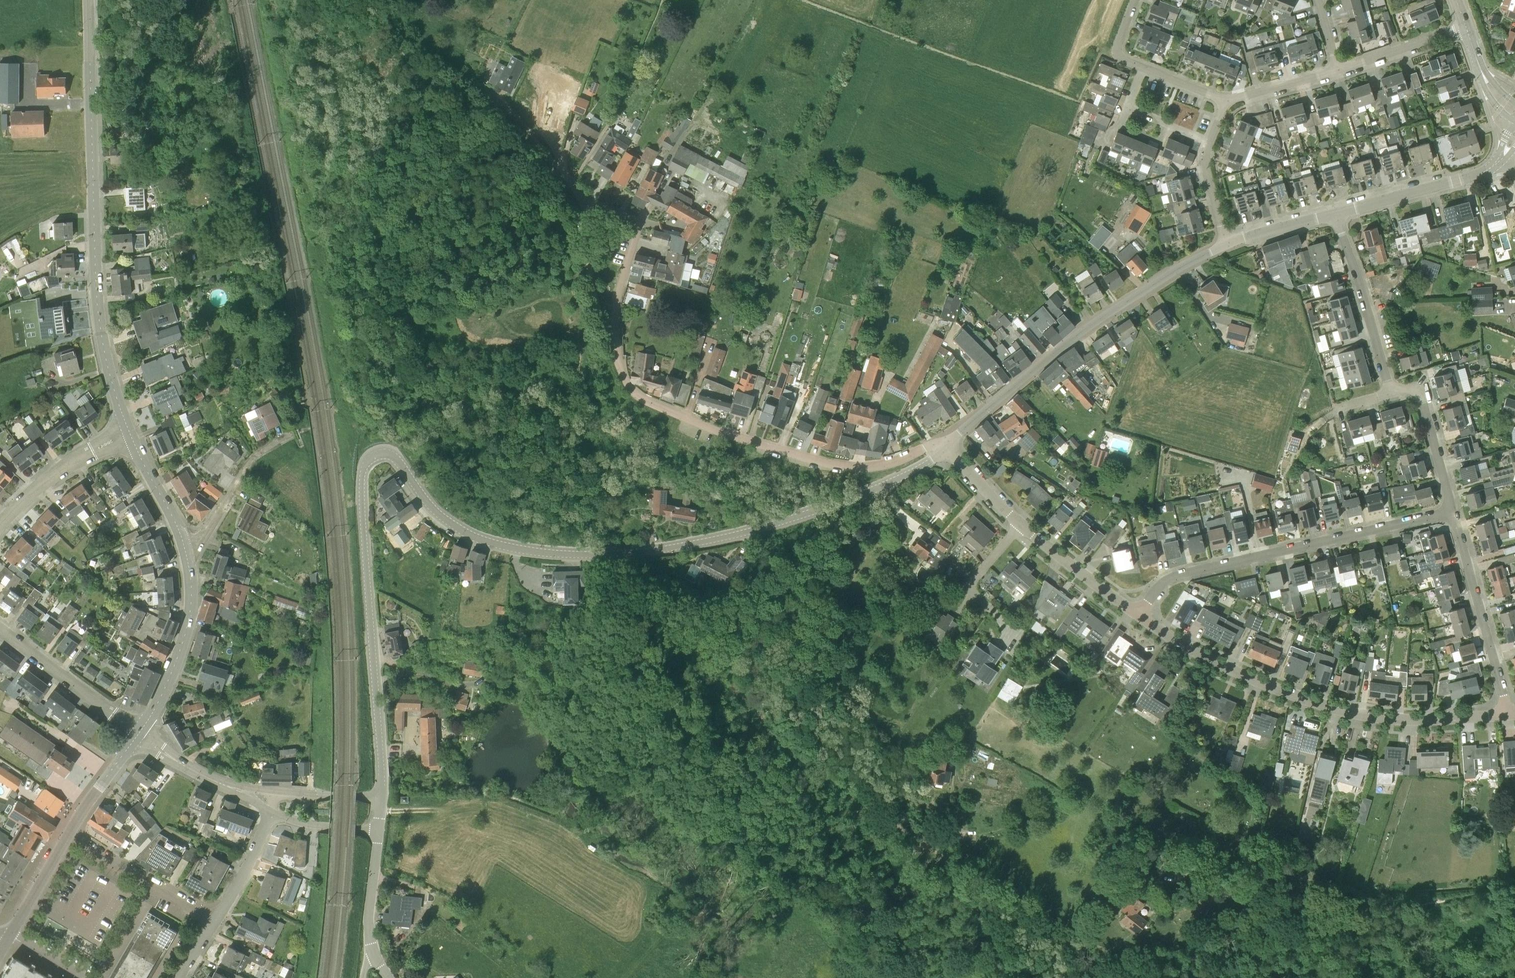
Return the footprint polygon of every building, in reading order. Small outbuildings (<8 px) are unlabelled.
[(1235,1),(1249,7),(1247,12),(1254,15),(1260,0),(1236,0),(1235,1)] [(1263,7),(1271,10),(1273,6),(1284,10),(1285,18),(1273,20),(1274,27),(1296,22),(1294,15),(1291,16),(1290,13),(1295,0),(1266,0),(1263,7)] [(1366,0),(1351,0),(1342,2),(1344,11),(1349,9),(1351,15),(1362,12),(1369,10),(1366,0)] [(1425,0),(1424,0),(1406,7),(1414,27),(1422,24),(1422,25),(1439,18),(1433,4),(1428,6),(1425,0)] [(1503,8),(1508,10),(1509,9),(1512,10),(1509,16),(1514,19),(1514,0),(1505,0),(1503,8)] [(1179,8),(1161,1),(1158,6),(1153,4),(1147,19),(1162,25),(1167,12),(1176,16),(1179,8)] [(1349,30),(1366,26),(1362,12),(1351,15),(1352,21),(1347,22),(1349,30)] [(1387,36),(1395,34),(1391,20),(1385,21),(1383,22),(1387,36)] [(1254,32),(1259,27),(1255,23),(1250,28),(1254,32)] [(1164,47),(1169,34),(1145,25),(1141,36),(1142,38),(1139,46),(1148,50),(1150,49),(1154,50),(1156,44),(1164,47)] [(1373,25),(1350,31),(1353,45),(1361,43),(1363,50),(1372,46),(1370,41),(1376,39),(1373,25)] [(1240,36),(1246,34),(1244,28),(1238,30),(1240,36)] [(1510,29),(1504,46),(1514,50),(1514,31),(1510,29)] [(1302,62),(1307,60),(1306,57),(1312,56),(1311,54),(1317,53),(1316,47),(1312,32),(1295,37),(1297,44),(1302,62)] [(1286,47),(1285,41),(1279,43),(1282,56),(1288,54),(1290,62),(1296,60),(1296,63),(1302,62),(1297,44),(1286,47)] [(1268,71),(1274,69),(1273,66),(1279,65),(1276,57),(1282,56),(1279,43),(1262,47),(1268,71)] [(1192,67),(1198,51),(1188,46),(1182,61),(1187,63),(1186,65),(1192,67)] [(1268,71),(1262,47),(1245,52),(1249,65),(1255,63),(1257,71),(1262,69),(1263,72),(1268,71)] [(1203,69),(1208,55),(1198,51),(1192,67),(1197,69),(1198,67),(1203,69)] [(1458,66),(1454,53),(1445,55),(1445,54),(1436,57),(1436,58),(1428,61),(1431,71),(1440,68),(1441,74),(1450,71),(1450,69),(1458,66)] [(1212,75),(1219,59),(1208,55),(1203,69),(1208,71),(1207,73),(1212,75)] [(511,91),(525,62),(512,56),(507,66),(499,62),(490,81),(511,91)] [(1223,77),(1229,63),(1219,59),(1212,75),(1217,77),(1218,75),(1223,77)] [(20,63),(0,62),(0,102),(19,103),(20,63)] [(1123,87),(1126,80),(1125,79),(1127,73),(1101,63),(1097,72),(1104,74),(1100,84),(1110,89),(1112,83),(1123,87)] [(1240,63),(1239,67),(1229,63),(1223,77),(1228,79),(1227,81),(1232,84),(1236,75),(1243,78),(1247,70),(1245,65),(1240,63)] [(41,74),(41,72),(37,72),(38,98),(54,97),(54,94),(66,94),(66,77),(49,78),(49,74),(41,74)] [(1416,93),(1414,89),(1411,81),(1405,83),(1402,72),(1391,75),(1397,93),(1399,99),(1405,97),(1406,95),(1407,96),(1416,93)] [(1409,74),(1411,81),(1414,89),(1421,86),(1416,72),(1409,74)] [(1383,104),(1391,102),(1392,99),(1391,95),(1397,93),(1391,75),(1380,79),(1384,90),(1378,92),(1383,104)] [(1457,81),(1455,75),(1436,81),(1440,93),(1447,91),(1450,98),(1467,92),(1462,79),(1457,81)] [(599,85),(592,82),(587,95),(594,97),(599,85)] [(1110,89),(1100,84),(1093,82),(1090,91),(1104,96),(1102,101),(1100,100),(1098,106),(1111,111),(1114,106),(1115,107),(1118,99),(1117,98),(1119,92),(1110,89)] [(1372,94),(1369,83),(1358,87),(1364,104),(1370,102),(1372,106),(1374,107),(1376,111),(1378,112),(1384,110),(1383,104),(1378,92),(1372,94)] [(1349,116),(1358,113),(1359,110),(1358,107),(1364,104),(1358,87),(1348,90),(1351,101),(1345,104),(1349,116)] [(1339,105),(1336,94),(1325,97),(1330,115),(1336,113),(1337,117),(1340,118),(1349,116),(1345,104),(1339,105)] [(583,114),(589,100),(577,96),(571,109),(583,114)] [(1314,125),(1323,123),(1323,125),(1332,122),(1330,115),(1325,97),(1314,100),(1317,111),(1311,113),(1314,125)] [(1093,119),(1090,126),(1098,129),(1105,132),(1107,126),(1110,118),(1109,117),(1111,111),(1098,106),(1086,101),(1082,110),(1096,116),(1095,120),(1093,119)] [(1460,107),(1459,101),(1444,106),(1446,112),(1451,111),(1456,125),(1475,119),(1470,104),(1460,107)] [(1305,114),(1302,103),(1291,106),(1296,124),(1303,122),(1304,126),(1306,127),(1307,132),(1310,133),(1316,132),(1314,125),(1311,113),(1305,114)] [(1282,140),(1289,138),(1288,132),(1289,132),(1291,129),(1290,126),(1296,124),(1291,106),(1280,109),(1284,120),(1277,122),(1282,140)] [(1265,113),(1268,126),(1274,124),(1271,111),(1265,113)] [(12,136),(45,134),(44,112),(11,112),(12,136)] [(1262,127),(1268,126),(1265,113),(1259,114),(1262,127)] [(692,119),(685,114),(675,131),(667,126),(658,140),(662,141),(660,144),(671,151),(692,119)] [(1260,128),(1262,127),(1259,114),(1244,118),(1243,121),(1240,120),(1236,129),(1253,136),(1257,127),(1260,128)] [(1396,114),(1389,116),(1393,125),(1399,123),(1396,114)] [(583,159),(600,132),(581,121),(574,131),(581,135),(571,151),(583,159)] [(1084,130),(1095,134),(1098,129),(1090,126),(1087,124),(1084,130)] [(632,141),(637,130),(631,126),(626,135),(612,127),(593,158),(602,163),(597,171),(604,175),(616,155),(611,152),(616,144),(626,150),(631,140),(632,141)] [(729,153),(723,165),(745,177),(768,130),(758,126),(742,159),(729,153)] [(1456,159),(1481,151),(1473,128),(1448,137),(1456,159)] [(1249,146),(1253,136),(1236,129),(1233,139),(1249,146)] [(1084,130),(1082,135),(1093,140),(1095,134),(1084,130)] [(1120,154),(1127,136),(1117,132),(1110,150),(1118,153),(1120,154)] [(1258,138),(1271,143),(1273,139),(1260,134),(1258,138)] [(1093,140),(1082,135),(1080,141),(1091,146),(1093,140)] [(1127,136),(1120,154),(1122,155),(1121,158),(1120,161),(1127,164),(1130,158),(1137,140),(1127,136)] [(1281,147),(1279,139),(1273,137),(1273,139),(1271,143),(1274,144),(1281,147)] [(1171,160),(1179,142),(1168,138),(1163,150),(1158,148),(1156,153),(1171,160)] [(1245,155),(1249,146),(1233,139),(1229,148),(1245,155)] [(1137,140),(1130,158),(1127,164),(1127,165),(1135,168),(1136,165),(1138,161),(1140,162),(1147,144),(1137,140)] [(681,142),(669,167),(684,174),(695,151),(681,142)] [(1190,167),(1195,155),(1187,152),(1189,146),(1179,142),(1171,160),(1190,167)] [(1423,162),(1433,160),(1428,142),(1418,145),(1423,162)] [(1150,166),(1156,153),(1158,148),(1147,144),(1140,162),(1142,163),(1141,167),(1140,169),(1147,172),(1150,166)] [(1281,147),(1274,144),(1270,154),(1280,158),(1284,157),(1283,153),(1279,152),(1281,147)] [(120,165),(120,163),(129,162),(129,155),(132,155),(132,145),(112,146),(112,163),(114,163),(114,165),(120,165)] [(652,165),(658,151),(647,145),(640,159),(652,165)] [(1413,165),(1423,162),(1418,145),(1408,148),(1413,165)] [(623,185),(640,154),(629,148),(611,179),(623,185)] [(1242,165),(1245,155),(1229,148),(1225,158),(1229,160),(1227,166),(1228,166),(1234,169),(1239,170),(1241,165),(1242,165)] [(1104,164),(1109,151),(1103,149),(1097,162),(1104,164)] [(1394,170),(1404,168),(1399,150),(1389,153),(1394,170)] [(1384,173),(1394,170),(1389,153),(1379,156),(1384,173)] [(1365,178),(1375,176),(1370,158),(1360,161),(1365,178)] [(1355,181),(1365,178),(1360,161),(1350,164),(1355,181)] [(1336,186),(1346,184),(1341,166),(1331,169),(1336,186)] [(656,170),(650,168),(633,202),(643,207),(647,200),(650,202),(663,174),(656,170)] [(1326,189),(1336,186),(1331,169),(1321,172),(1326,189)] [(1178,178),(1176,173),(1164,176),(1166,182),(1171,180),(1174,191),(1192,186),(1189,175),(1178,178)] [(1307,194),(1317,192),(1312,174),(1302,177),(1307,194)] [(1297,197),(1307,194),(1302,177),(1292,180),(1297,197)] [(149,189),(154,186),(151,179),(146,181),(149,189)] [(667,210),(679,185),(680,183),(672,179),(665,192),(664,192),(657,205),(667,210)] [(1278,202),(1288,200),(1283,182),(1273,185),(1278,202)] [(1268,205),(1278,202),(1273,185),(1263,188),(1268,205)] [(146,209),(144,186),(126,187),(126,188),(130,187),(130,194),(126,194),(127,205),(135,205),(135,210),(146,209)] [(1192,186),(1174,191),(1166,193),(1169,203),(1167,203),(1169,210),(1173,209),(1185,206),(1184,200),(1195,197),(1192,186)] [(677,190),(668,210),(688,221),(681,232),(655,225),(651,241),(671,246),(671,249),(682,251),(686,239),(693,243),(697,236),(699,238),(704,229),(702,228),(709,216),(691,205),(692,202),(692,198),(677,190)] [(1249,210),(1259,208),(1254,190),(1244,193),(1249,210)] [(1239,213),(1249,210),(1244,193),(1234,196),(1239,213)] [(1486,214),(1505,208),(1501,193),(1500,194),(1501,196),(1483,201),(1486,214)] [(1472,217),(1468,202),(1454,206),(1460,227),(1460,234),(1462,233),(1462,229),(1462,228),(1470,226),(1471,231),(1480,229),(1479,225),(1477,216),(1472,217)] [(1187,211),(1185,206),(1173,209),(1175,215),(1180,213),(1183,224),(1201,219),(1198,208),(1187,211)] [(1441,240),(1460,234),(1460,227),(1454,206),(1443,209),(1447,224),(1437,227),(1440,239),(1441,239),(1441,240)] [(1124,224),(1136,231),(1144,219),(1132,212),(1124,224)] [(1429,229),(1425,214),(1411,218),(1417,239),(1426,237),(1428,243),(1437,241),(1437,240),(1440,239),(1437,227),(1429,229)] [(1419,248),(1417,239),(1411,218),(1399,221),(1403,236),(1395,238),(1398,250),(1411,246),(1412,249),(1419,248)] [(1186,234),(1204,230),(1201,219),(1183,224),(1186,234)] [(53,239),(71,238),(70,222),(52,223),(52,230),(48,230),(49,238),(53,238),(53,239)] [(132,231),(149,230),(149,222),(131,223),(132,231)] [(1098,248),(1111,232),(1104,226),(1091,243),(1098,248)] [(1377,234),(1375,228),(1363,231),(1368,247),(1370,253),(1375,252),(1379,263),(1387,260),(1382,243),(1383,243),(1380,234),(1377,234)] [(1160,243),(1166,241),(1163,229),(1157,231),(1160,243)] [(134,251),(133,242),(141,241),(141,233),(114,235),(115,241),(113,242),(114,247),(115,247),(115,248),(124,247),(124,252),(134,251)] [(1284,260),(1297,256),(1295,248),(1302,246),(1298,235),(1278,242),(1284,260)] [(1138,273),(1148,263),(1139,252),(1130,242),(1116,254),(1125,264),(1127,262),(1138,273)] [(1293,286),(1286,268),(1287,268),(1284,260),(1278,242),(1261,247),(1266,261),(1268,268),(1271,275),(1276,273),(1277,275),(1280,274),(1284,283),(1293,286)] [(1324,265),(1322,259),(1327,257),(1323,242),(1308,247),(1309,249),(1313,267),(1317,282),(1331,278),(1327,264),(1324,265)] [(1301,270),(1313,267),(1309,249),(1300,252),(1303,263),(1300,264),(1301,270)] [(680,287),(687,256),(682,255),(669,251),(666,265),(654,262),(652,270),(650,278),(680,287)] [(72,276),(71,252),(55,253),(47,265),(47,273),(26,281),(30,294),(61,283),(58,275),(72,276)] [(711,252),(709,260),(716,262),(718,253),(711,252)] [(654,262),(655,258),(636,253),(628,280),(637,283),(638,277),(638,274),(647,276),(648,269),(652,270),(654,262)] [(1465,266),(1477,265),(1476,253),(1464,254),(1465,266)] [(150,268),(149,258),(134,260),(135,266),(112,268),(113,282),(139,278),(138,271),(148,270),(150,276),(155,275),(155,272),(156,272),(156,268),(150,268)] [(1434,262),(1423,258),(1419,271),(1430,275),(1434,262)] [(1486,258),(1477,260),(1479,267),(1488,265),(1486,258)] [(1095,276),(1102,272),(1096,262),(1089,267),(1095,276)] [(1123,282),(1115,269),(1109,273),(1109,272),(1103,275),(1103,277),(1103,276),(1111,289),(1123,282)] [(150,276),(148,270),(138,271),(139,278),(113,282),(115,295),(127,293),(129,308),(138,305),(137,292),(140,292),(139,283),(143,283),(143,281),(152,280),(151,277),(155,277),(155,275),(150,276)] [(1102,295),(1094,282),(1090,275),(1078,282),(1082,289),(1090,302),(1102,295)] [(1208,312),(1219,304),(1224,301),(1227,286),(1216,284),(1213,279),(1198,289),(1207,303),(1204,305),(1208,312)] [(1338,283),(1337,279),(1317,284),(1320,295),(1345,289),(1343,282),(1338,283)] [(654,295),(655,288),(636,283),(634,290),(637,290),(636,295),(649,298),(650,293),(654,295)] [(793,298),(799,300),(804,285),(797,283),(793,298)] [(1307,291),(1305,283),(1297,285),(1298,288),(1307,291)] [(1492,286),(1471,287),(1471,288),(1472,299),(1493,298),(1492,286)] [(957,312),(962,299),(948,294),(943,307),(957,312)] [(1067,318),(1063,313),(1058,307),(1063,303),(1055,294),(1047,301),(1049,304),(1048,306),(1057,318),(1056,319),(1060,324),(1056,327),(1064,336),(1075,326),(1068,318),(1067,318)] [(43,304),(42,295),(20,299),(8,303),(10,318),(22,316),(25,346),(53,343),(52,336),(58,335),(58,332),(70,332),(67,301),(43,304)] [(1332,310),(1349,305),(1346,295),(1329,300),(1332,310)] [(1492,301),(1472,302),(1472,312),(1492,311),(1492,301)] [(143,347),(161,341),(156,327),(178,320),(172,302),(149,310),(151,317),(135,322),(143,347)] [(1056,328),(1044,315),(1049,312),(1042,304),(1026,316),(1041,333),(1042,332),(1053,345),(1064,336),(1056,327),(1056,328)] [(1335,320),(1352,315),(1349,305),(1332,310),(1335,320)] [(1169,323),(1160,309),(1149,316),(1158,330),(1160,335),(1172,327),(1170,323),(1169,323)] [(746,345),(755,318),(744,314),(736,340),(746,345)] [(1006,328),(1012,323),(1004,314),(998,319),(1006,328)] [(856,337),(863,317),(855,315),(848,334),(856,337)] [(1338,330),(1355,325),(1352,315),(1335,320),(1338,330)] [(1136,328),(1130,318),(1121,324),(1120,323),(1115,326),(1116,328),(1115,328),(1123,340),(1130,335),(1134,341),(1138,331),(1136,328)] [(968,325),(964,329),(969,334),(973,330),(968,325)] [(1341,340),(1358,335),(1355,325),(1338,330),(1341,340)] [(999,340),(1007,335),(1001,326),(993,332),(999,340)] [(1245,342),(1248,331),(1228,326),(1225,337),(1232,338),(1231,343),(1237,345),(1239,340),(1245,342)] [(1024,333),(1019,328),(1015,331),(1037,356),(1045,349),(1028,329),(1024,333)] [(989,354),(980,345),(969,334),(964,329),(955,338),(954,339),(981,366),(984,363),(988,367),(989,366),(993,371),(999,366),(996,361),(989,354)] [(1109,351),(1116,347),(1114,344),(1107,333),(1092,343),(1099,353),(1108,348),(1109,351)] [(989,354),(995,349),(987,338),(980,345),(989,354)] [(701,352),(703,340),(694,339),(693,351),(701,352)] [(1021,370),(1032,363),(1016,341),(1011,344),(1012,345),(1006,350),(1021,370)] [(1409,351),(1401,354),(1404,366),(1419,362),(1421,366),(1427,364),(1423,349),(1424,349),(1423,342),(1408,346),(1409,351)] [(1013,377),(1021,370),(1006,350),(1001,343),(997,346),(997,352),(998,353),(996,355),(1013,377)] [(1359,347),(1357,343),(1333,350),(1335,355),(1338,354),(1348,389),(1374,381),(1372,375),(1370,376),(1366,365),(1369,364),(1366,352),(1363,353),(1361,347),(1359,347)] [(947,357),(951,352),(938,344),(935,350),(947,357)] [(716,345),(707,371),(717,375),(727,349),(716,345)] [(1081,357),(1073,348),(1056,360),(1076,381),(1082,377),(1079,373),(1087,365),(1090,368),(1099,362),(1092,350),(1081,357)] [(79,371),(72,349),(53,354),(56,365),(59,365),(62,376),(79,371)] [(1453,359),(1461,357),(1459,349),(1451,351),(1453,359)] [(652,374),(655,354),(637,351),(634,371),(633,371),(631,380),(633,382),(648,386),(648,384),(655,386),(655,388),(663,390),(660,400),(673,405),(674,403),(685,407),(690,390),(679,387),(682,378),(668,374),(666,377),(658,375),(652,374)] [(794,362),(797,352),(796,352),(793,362),(792,362),(790,369),(783,367),(780,376),(779,376),(772,395),(768,393),(759,418),(771,423),(794,362)] [(798,385),(799,381),(795,380),(796,377),(803,358),(798,356),(799,353),(797,352),(794,362),(771,423),(783,428),(794,400),(791,399),(794,391),(797,384),(798,385)] [(174,359),(172,353),(145,364),(148,371),(143,373),(147,383),(167,375),(169,378),(170,380),(178,376),(177,375),(186,372),(182,360),(185,359),(183,355),(174,359)] [(949,369),(956,359),(952,353),(943,365),(949,369)] [(875,392),(885,360),(870,355),(860,387),(875,392)] [(1079,384),(1076,381),(1056,360),(1039,375),(1047,385),(1048,384),(1052,389),(1062,380),(1063,381),(1062,382),(1087,409),(1095,402),(1091,398),(1079,384)] [(1437,387),(1461,381),(1456,364),(1442,368),(1444,374),(1434,376),(1437,387)] [(999,386),(1009,379),(1000,365),(999,366),(993,371),(990,373),(999,386)] [(736,385),(738,386),(739,384),(753,389),(758,373),(759,372),(745,366),(741,380),(738,379),(736,385)] [(851,401),(860,370),(848,366),(839,398),(851,401)] [(199,378),(206,372),(201,367),(195,372),(199,378)] [(941,378),(941,379),(945,373),(940,370),(937,373),(941,378)] [(753,389),(739,384),(738,388),(734,402),(730,412),(751,418),(758,396),(760,397),(767,375),(758,373),(753,389)] [(989,393),(999,386),(990,373),(989,374),(980,380),(989,393)] [(164,414),(189,404),(178,376),(170,380),(173,386),(152,395),(159,410),(162,409),(164,414)] [(729,387),(717,381),(715,380),(705,377),(696,402),(730,412),(734,402),(738,388),(730,385),(729,385),(729,387)] [(938,387),(939,388),(945,384),(941,379),(941,378),(934,383),(937,388),(938,387)] [(964,400),(975,392),(966,380),(955,387),(964,400)] [(1465,397),(1464,391),(1461,381),(1437,387),(1440,398),(1450,395),(1451,401),(1465,397)] [(955,413),(939,388),(938,387),(937,388),(927,395),(927,396),(919,401),(922,406),(916,409),(926,424),(937,417),(935,415),(940,412),(944,419),(955,413)] [(84,424),(97,414),(87,401),(92,398),(88,391),(77,400),(81,406),(75,411),(84,424)] [(817,423),(827,394),(818,391),(816,398),(814,398),(810,410),(811,410),(807,420),(817,423)] [(199,402),(206,398),(203,392),(196,395),(199,402)] [(834,412),(839,397),(828,394),(823,409),(834,412)] [(1023,417),(1030,410),(1031,409),(1017,394),(1007,403),(1017,414),(1015,415),(1015,414),(999,424),(1001,428),(1005,434),(1010,442),(1020,435),(1026,431),(1029,429),(1028,427),(1024,419),(1020,422),(1019,421),(1021,419),(1023,416),(1023,417)] [(1446,420),(1463,415),(1460,405),(1467,403),(1465,397),(1451,401),(1453,406),(1443,409),(1446,420)] [(1507,397),(1502,412),(1514,416),(1514,400),(1507,397)] [(257,439),(266,435),(263,431),(279,423),(269,402),(255,409),(258,416),(249,420),(257,439)] [(866,454),(878,413),(876,412),(877,408),(852,402),(847,422),(846,421),(843,433),(842,432),(841,434),(836,451),(840,452),(840,453),(849,456),(850,452),(854,453),(854,452),(866,454)] [(1404,415),(1401,406),(1391,409),(1395,425),(1397,432),(1414,428),(1410,414),(1404,415)] [(1380,437),(1387,435),(1385,428),(1395,425),(1391,409),(1380,412),(1383,421),(1377,423),(1380,437)] [(189,426),(204,419),(201,411),(186,418),(189,426)] [(894,430),(897,418),(890,416),(878,413),(866,454),(881,456),(883,446),(884,446),(887,432),(886,432),(887,428),(894,430)] [(1470,414),(1463,415),(1446,420),(1449,430),(1459,428),(1460,433),(1461,437),(1464,436),(1468,435),(1467,431),(1475,430),(1473,424),(1470,414)] [(1371,424),(1369,415),(1358,418),(1365,442),(1380,437),(1377,423),(1371,424)] [(174,449),(180,447),(171,427),(174,427),(169,417),(160,421),(164,430),(152,436),(160,455),(174,448),(174,449)] [(989,422),(986,417),(974,428),(990,447),(994,444),(999,450),(1010,443),(993,418),(989,422)] [(1346,447),(1354,444),(1365,442),(1358,418),(1347,421),(1350,430),(1342,433),(1346,447)] [(62,440),(74,431),(64,419),(53,427),(62,440)] [(805,439),(812,424),(800,419),(793,433),(805,439)] [(834,451),(843,422),(831,419),(826,436),(815,432),(811,442),(824,446),(824,449),(834,451)] [(37,437),(42,433),(33,421),(28,425),(37,437)] [(31,441),(37,437),(28,425),(22,429),(31,441)] [(52,447),(62,440),(53,427),(43,434),(52,447)] [(1041,444),(1045,440),(1033,427),(1027,432),(1037,441),(1041,444)] [(1027,452),(1030,449),(1037,441),(1027,432),(1026,431),(1020,435),(1023,437),(1017,442),(1027,452)] [(1302,435),(1293,433),(1293,432),(1288,449),(1297,452),(1302,435)] [(1064,451),(1069,446),(1058,434),(1052,440),(1064,451)] [(1077,453),(1083,448),(1072,436),(1067,441),(1077,453)] [(1474,443),(1467,445),(1464,436),(1461,437),(1456,438),(1457,443),(1453,444),(1457,457),(1469,454),(1471,459),(1483,456),(1480,446),(1479,446),(1478,442),(1474,443)] [(233,450),(221,440),(204,463),(218,473),(226,462),(230,466),(233,462),(235,463),(241,455),(239,454),(239,448),(233,450)] [(31,462),(42,454),(33,442),(22,449),(31,462)] [(1091,459),(1096,445),(1088,443),(1085,452),(1087,452),(1085,457),(1091,459)] [(20,470),(31,462),(22,449),(19,444),(7,452),(20,470)] [(1492,480),(1514,474),(1514,473),(1514,447),(1508,449),(1512,466),(1496,471),(1490,472),(1488,467),(1475,470),(1474,465),(1460,469),(1464,482),(1478,479),(1491,476),(1492,480)] [(1092,464),(1103,467),(1107,451),(1097,448),(1092,464)] [(1415,462),(1412,452),(1400,455),(1402,465),(1400,465),(1403,474),(1405,474),(1406,480),(1412,478),(1412,479),(1426,475),(1422,460),(1415,462)] [(1347,465),(1354,463),(1353,456),(1345,458),(1347,465)] [(0,461),(0,487),(1,488),(10,478),(2,471),(6,466),(0,461)] [(111,484),(124,476),(117,466),(104,474),(111,484)] [(1045,505),(1052,497),(1037,482),(1018,470),(1012,479),(1030,491),(1026,495),(1031,499),(1030,500),(1039,509),(1038,510),(1039,510),(1044,504),(1045,505)] [(1310,500),(1315,499),(1308,472),(1305,470),(1302,471),(1304,482),(1303,482),(1307,500),(1293,503),(1295,513),(1299,512),(1302,525),(1309,523),(1310,525),(1316,523),(1310,500)] [(198,489),(187,471),(173,479),(182,495),(197,488),(197,489),(198,489)] [(1315,474),(1308,472),(1315,499),(1321,497),(1317,479),(1316,479),(1315,474)] [(1381,487),(1387,486),(1385,472),(1378,474),(1381,487)] [(1275,478),(1255,473),(1252,486),(1271,491),(1275,478)] [(1494,486),(1494,487),(1512,483),(1513,480),(1514,474),(1492,480),(1494,486)] [(120,497),(132,488),(124,476),(111,484),(120,497)] [(385,523),(404,510),(403,509),(393,495),(394,494),(393,492),(401,487),(394,478),(379,488),(383,493),(381,494),(384,499),(382,501),(393,517),(385,523)] [(1344,499),(1340,481),(1334,480),(1340,507),(1345,506),(1347,516),(1361,512),(1358,496),(1357,496),(1356,491),(1350,493),(1351,498),(1344,499)] [(91,485),(94,488),(98,495),(103,492),(96,481),(91,485)] [(1074,492),(1078,485),(1072,482),(1068,489),(1074,492)] [(101,499),(98,495),(94,488),(89,492),(82,483),(71,491),(84,510),(84,509),(83,507),(94,499),(96,502),(101,499)] [(217,499),(222,493),(209,483),(204,489),(217,499)] [(1415,491),(1413,483),(1393,487),(1394,501),(1417,497),(1419,505),(1434,501),(1430,487),(1415,491)] [(954,501),(935,484),(928,492),(926,490),(919,497),(929,505),(927,507),(935,514),(941,507),(945,511),(954,501)] [(1379,491),(1378,485),(1371,487),(1372,493),(1365,494),(1369,511),(1369,510),(1383,507),(1379,491)] [(672,517),(695,521),(697,509),(689,507),(692,492),(680,490),(654,488),(648,486),(647,492),(646,491),(644,496),(654,499),(654,513),(665,513),(671,514),(672,517)] [(1495,493),(1496,493),(1494,487),(1494,486),(1480,490),(1466,493),(1466,494),(1467,494),(1471,508),(1470,508),(1484,505),(1484,504),(1497,501),(1495,493)] [(198,494),(196,490),(197,489),(197,488),(182,495),(183,496),(182,497),(190,507),(188,509),(201,518),(204,518),(214,503),(208,498),(209,496),(206,495),(205,496),(200,492),(198,494)] [(714,502),(717,490),(708,488),(706,500),(714,502)] [(82,523),(77,514),(84,510),(71,491),(61,498),(67,507),(62,511),(70,519),(78,526),(82,523)] [(265,502),(255,495),(253,499),(263,507),(265,502)] [(1328,503),(1327,497),(1321,499),(1325,521),(1339,517),(1335,501),(1328,503)] [(132,517),(148,508),(142,498),(129,505),(132,512),(130,513),(132,517)] [(1292,503),(1291,499),(1283,501),(1284,506),(1275,508),(1280,531),(1293,528),(1292,521),(1296,520),(1295,513),(1293,503),(1292,503)] [(103,501),(95,506),(99,512),(106,506),(103,501)] [(123,501),(114,507),(118,513),(127,508),(123,501)] [(1073,512),(1071,515),(1075,519),(1086,506),(1081,501),(1072,511),(1073,512)] [(259,521),(263,511),(256,508),(246,503),(241,513),(245,514),(239,526),(238,526),(238,527),(239,527),(265,540),(268,534),(263,532),(267,525),(259,521)] [(400,546),(411,539),(400,523),(417,511),(411,504),(403,509),(404,510),(385,523),(400,546)] [(1070,516),(1071,515),(1073,512),(1072,511),(1070,509),(1069,510),(1062,504),(1060,507),(1049,520),(1059,529),(1070,516)] [(57,515),(50,508),(40,517),(51,528),(60,518),(66,523),(70,519),(62,511),(61,511),(57,515)] [(155,521),(148,508),(132,517),(133,518),(135,517),(142,529),(155,521)] [(1496,519),(1506,516),(1504,508),(1494,511),(1496,519)] [(1223,511),(1224,516),(1227,528),(1232,527),(1236,542),(1238,542),(1238,544),(1247,542),(1246,540),(1248,540),(1243,516),(1231,518),(1229,510),(1223,511)] [(1268,516),(1267,510),(1253,513),(1254,519),(1258,536),(1272,533),(1268,516)] [(97,523),(103,519),(98,512),(92,516),(97,523)] [(1071,531),(1075,534),(1070,539),(1076,544),(1076,545),(1077,546),(1078,545),(1081,548),(1087,542),(1094,547),(1093,549),(1104,535),(1090,524),(1094,520),(1085,513),(1071,531)] [(974,555),(992,535),(984,527),(985,526),(973,515),(964,525),(969,530),(958,542),(963,547),(964,546),(974,555)] [(1227,528),(1224,516),(1215,518),(1215,519),(1205,521),(1208,529),(1212,548),(1226,545),(1223,531),(1227,530),(1227,528)] [(39,534),(35,539),(43,548),(48,542),(57,533),(51,528),(40,517),(31,527),(39,534)] [(1480,539),(1494,535),(1490,520),(1481,522),(1481,523),(1476,524),(1480,539)] [(421,540),(430,526),(425,523),(415,537),(421,540)] [(1109,544),(1121,528),(1116,524),(1104,540),(1109,544)] [(1158,542),(1157,540),(1154,526),(1154,524),(1145,526),(1148,538),(1138,540),(1143,565),(1157,561),(1153,543),(1158,542)] [(1162,524),(1154,526),(1157,540),(1166,538),(1162,524)] [(1185,530),(1184,525),(1179,527),(1184,549),(1189,547),(1190,553),(1191,553),(1190,551),(1197,550),(1197,551),(1204,550),(1199,527),(1185,530)] [(125,543),(140,535),(137,530),(122,537),(125,543)] [(1431,536),(1430,530),(1420,533),(1418,533),(1419,534),(1424,551),(1446,545),(1442,533),(1431,536)] [(92,531),(87,535),(91,540),(96,537),(92,531)] [(153,538),(149,531),(140,535),(125,543),(128,549),(134,546),(137,553),(149,549),(151,552),(165,547),(161,535),(153,538)] [(1408,542),(1412,536),(1408,533),(1404,540),(1408,542)] [(1490,552),(1498,550),(1494,535),(1480,539),(1484,553),(1489,551),(1490,552)] [(31,543),(23,536),(14,545),(30,561),(31,561),(30,561),(43,548),(35,539),(31,543)] [(927,543),(920,538),(917,541),(915,539),(911,544),(913,546),(911,549),(929,563),(929,562),(937,569),(946,554),(945,553),(951,545),(941,538),(935,546),(939,549),(933,556),(928,553),(933,546),(928,542),(927,543)] [(1167,558),(1180,555),(1176,539),(1163,542),(1167,558)] [(463,562),(467,547),(455,543),(447,574),(454,576),(452,584),(454,584),(454,581),(461,574),(461,572),(460,571),(460,567),(457,566),(458,562),(456,562),(457,560),(463,562)] [(1386,561),(1400,558),(1396,544),(1383,547),(1386,561)] [(26,580),(29,576),(21,570),(27,565),(30,561),(14,545),(5,555),(13,562),(9,566),(15,573),(22,578),(26,580)] [(1424,551),(1427,562),(1428,570),(1441,567),(1439,561),(1449,558),(1446,545),(1424,551)] [(1514,552),(1514,545),(1504,549),(1506,555),(1514,552)] [(156,566),(170,560),(165,547),(151,552),(156,566)] [(231,566),(228,565),(230,556),(228,555),(229,550),(221,548),(221,547),(220,547),(218,553),(219,553),(212,575),(221,578),(222,576),(228,578),(243,583),(244,582),(249,584),(251,578),(245,576),(247,569),(232,565),(231,566)] [(1117,570),(1133,566),(1129,548),(1113,552),(1117,570)] [(481,564),(485,553),(473,549),(469,566),(463,565),(462,567),(460,567),(460,571),(461,572),(461,574),(454,581),(454,584),(457,585),(458,580),(461,580),(462,578),(465,578),(465,579),(481,579),(481,564)] [(1377,568),(1377,565),(1373,549),(1360,552),(1363,568),(1370,567),(1372,573),(1376,572),(1378,582),(1386,580),(1383,567),(1377,568)] [(735,568),(743,558),(736,553),(727,564),(720,561),(720,559),(714,556),(714,558),(707,554),(704,560),(700,557),(695,565),(691,563),(683,578),(693,582),(700,569),(714,576),(713,577),(721,581),(722,580),(728,583),(736,568),(735,568)] [(1502,564),(1508,563),(1514,561),(1514,556),(1514,553),(1497,558),(1499,565),(1502,564)] [(1337,582),(1344,581),(1344,580),(1356,577),(1354,568),(1350,554),(1336,557),(1338,566),(1334,567),(1335,573),(1337,582)] [(1402,571),(1409,570),(1406,559),(1400,561),(1402,571)] [(1019,566),(1011,560),(998,576),(1003,581),(1001,584),(1011,593),(1019,583),(1026,589),(1036,578),(1031,573),(1034,570),(1024,561),(1019,566)] [(1330,574),(1326,560),(1313,563),(1316,578),(1311,579),(1313,587),(1325,584),(1326,588),(1331,586),(1331,587),(1338,585),(1337,582),(1335,573),(1330,574)] [(69,576),(75,568),(67,563),(62,571),(69,576)] [(1506,578),(1502,564),(1499,565),(1494,566),(1494,567),(1488,568),(1491,582),(1506,578)] [(144,575),(155,573),(153,565),(142,568),(144,575)] [(1289,590),(1291,596),(1299,595),(1297,582),(1307,580),(1303,565),(1289,569),(1293,583),(1288,584),(1289,590)] [(15,573),(5,566),(0,572),(0,582),(5,575),(11,579),(15,573)] [(1441,567),(1428,570),(1431,576),(1432,576),(1435,588),(1434,588),(1434,589),(1456,583),(1452,570),(1442,573),(1441,567)] [(565,608),(578,608),(578,583),(585,583),(585,569),(553,570),(554,605),(559,605),(559,602),(565,602),(565,608)] [(1271,598),(1281,596),(1280,592),(1279,588),(1283,587),(1279,571),(1266,574),(1271,598)] [(22,578),(15,573),(11,579),(2,591),(2,592),(6,594),(0,602),(0,604),(10,612),(16,603),(21,606),(22,605),(27,599),(22,595),(21,597),(13,591),(22,578)] [(145,582),(156,580),(155,573),(144,575),(145,582)] [(1506,578),(1491,582),(1496,597),(1502,596),(1510,594),(1508,587),(1514,585),(1513,582),(1514,582),(1514,575),(1506,578)] [(158,591),(173,588),(172,576),(157,577),(158,591)] [(1243,598),(1259,594),(1255,577),(1235,582),(1238,596),(1243,598)] [(242,610),(246,593),(245,593),(247,585),(228,579),(223,595),(210,588),(208,591),(234,608),(242,610)] [(1072,599),(1055,587),(1045,579),(1040,592),(1036,604),(1040,607),(1041,605),(1050,611),(1047,614),(1056,620),(1072,599)] [(1439,607),(1451,604),(1449,598),(1459,595),(1456,583),(1434,589),(1438,601),(1439,607)] [(46,614),(33,604),(42,592),(35,587),(27,599),(22,605),(26,608),(19,618),(31,627),(38,616),(42,619),(46,614)] [(170,612),(169,604),(175,603),(173,588),(158,591),(159,603),(156,603),(157,609),(170,612)] [(1182,605),(1176,617),(1187,623),(1195,611),(1199,613),(1203,608),(1194,603),(1187,599),(1190,594),(1184,590),(1176,602),(1182,605)] [(1293,603),(1291,596),(1289,590),(1280,592),(1281,596),(1283,606),(1285,605),(1291,604),(1293,603)] [(234,608),(208,591),(206,594),(222,604),(204,597),(197,618),(212,623),(216,611),(220,613),(220,615),(238,622),(241,613),(222,606),(223,604),(234,608)] [(1260,604),(1267,602),(1265,594),(1259,595),(1260,604)] [(305,625),(311,607),(277,595),(274,604),(296,612),(293,621),(305,625)] [(1291,596),(1293,603),(1301,602),(1299,595),(1291,596)] [(79,610),(77,608),(73,605),(69,603),(63,611),(62,610),(58,615),(59,617),(57,619),(51,615),(47,612),(46,614),(42,619),(40,623),(43,626),(39,632),(50,641),(62,625),(66,628),(79,610)] [(1452,610),(1451,604),(1439,607),(1435,608),(1437,615),(1448,612),(1451,623),(1466,619),(1463,607),(1452,610)] [(135,630),(145,611),(132,605),(120,627),(131,633),(133,629),(135,630)] [(1090,613),(1082,607),(1079,610),(1074,607),(1062,623),(1068,627),(1076,634),(1085,621),(1093,627),(1085,637),(1096,644),(1109,627),(1090,613)] [(1506,610),(1506,611),(1500,613),(1504,627),(1514,624),(1514,607),(1506,610)] [(955,626),(950,623),(952,620),(936,609),(935,610),(936,611),(922,632),(938,643),(941,638),(946,641),(960,621),(959,620),(955,626)] [(1226,618),(1208,609),(1201,623),(1206,626),(1203,632),(1216,639),(1226,618)] [(1318,622),(1326,625),(1331,610),(1319,613),(1318,622)] [(1251,628),(1256,616),(1249,613),(1243,625),(1251,628)] [(1258,632),(1263,619),(1256,616),(1251,628),(1258,632)] [(162,637),(172,641),(179,621),(170,617),(168,622),(159,619),(155,630),(163,633),(162,637)] [(1237,641),(1244,628),(1227,618),(1226,618),(1216,639),(1229,645),(1232,639),(1237,641)] [(1445,646),(1461,642),(1460,635),(1470,632),(1466,619),(1451,623),(1455,636),(1444,639),(1445,645),(1445,646)] [(1358,633),(1364,623),(1358,620),(1352,629),(1358,633)] [(1041,636),(1046,628),(1037,621),(1031,629),(1041,636)] [(400,629),(399,622),(384,626),(386,633),(385,633),(388,648),(388,649),(388,652),(389,653),(389,655),(406,652),(401,629),(400,629)] [(1059,638),(1068,627),(1062,623),(1054,634),(1059,638)] [(1514,641),(1514,624),(1504,627),(1508,642),(1514,640),(1514,641)] [(1141,671),(1149,658),(1132,646),(1132,645),(1120,636),(1123,632),(1118,628),(1101,652),(1105,655),(1105,656),(1118,666),(1122,660),(1136,670),(1124,687),(1132,692),(1145,673),(1141,671)] [(1286,655),(1289,648),(1293,640),(1291,639),(1295,632),(1288,629),(1284,639),(1282,644),(1270,639),(1267,646),(1262,660),(1274,665),(1279,652),(1286,655)] [(83,647),(93,634),(87,630),(82,636),(77,632),(73,638),(68,635),(59,647),(69,655),(78,643),(83,647)] [(217,645),(219,637),(200,630),(193,653),(204,657),(203,660),(209,662),(210,658),(212,659),(216,644),(217,645)] [(1262,660),(1267,646),(1261,643),(1263,636),(1256,633),(1254,640),(1248,654),(1262,660)] [(139,648),(138,649),(136,655),(145,660),(146,657),(149,658),(150,656),(156,659),(158,655),(165,659),(169,648),(158,642),(157,643),(145,637),(140,646),(149,651),(149,652),(139,648)] [(1334,653),(1334,656),(1341,658),(1345,644),(1336,641),(1332,653),(1334,653)] [(1462,646),(1461,642),(1445,646),(1447,653),(1454,651),(1453,647),(1457,646),(1461,660),(1477,656),(1473,643),(1462,646)] [(989,653),(975,644),(962,664),(979,675),(978,677),(989,684),(998,671),(993,668),(1004,651),(995,645),(989,653)] [(1312,662),(1315,653),(1308,650),(1307,654),(1289,648),(1286,655),(1290,657),(1288,662),(1287,664),(1288,664),(1286,669),(1301,676),(1306,663),(1311,665),(1312,662)] [(8,656),(0,650),(0,667),(8,656)] [(82,650),(75,659),(79,662),(86,653),(82,650)] [(1088,659),(1093,662),(1099,654),(1095,650),(1088,659)] [(1326,684),(1334,657),(1316,651),(1315,653),(1312,662),(1318,664),(1317,668),(1313,680),(1326,684)] [(136,655),(133,660),(133,661),(142,666),(145,660),(136,655)] [(18,663),(8,656),(0,667),(0,669),(9,676),(18,663)] [(1364,670),(1371,671),(1372,671),(1374,657),(1366,656),(1365,663),(1364,670)] [(1362,677),(1364,670),(1365,663),(1353,660),(1350,672),(1343,671),(1339,687),(1353,691),(1357,676),(1362,677)] [(1152,696),(1168,670),(1154,661),(1142,681),(1138,687),(1144,690),(1136,702),(1134,701),(1132,705),(1142,712),(1144,708),(1160,718),(1163,714),(1171,719),(1178,708),(1186,695),(1173,686),(1165,700),(1163,703),(1152,696)] [(1449,669),(1460,666),(1459,661),(1448,664),(1449,669)] [(1466,694),(1479,691),(1475,677),(1482,675),(1478,662),(1466,665),(1468,671),(1461,673),(1466,694)] [(480,676),(482,665),(466,663),(464,674),(480,676)] [(160,673),(162,667),(155,664),(152,669),(146,666),(144,669),(134,665),(131,672),(141,678),(142,675),(156,683),(160,673)] [(221,695),(228,671),(204,664),(200,677),(206,678),(204,690),(221,695)] [(1407,677),(1407,666),(1400,665),(1399,676),(1385,674),(1382,697),(1396,699),(1398,685),(1406,686),(1406,684),(1407,677)] [(94,682),(101,673),(90,666),(84,675),(94,682)] [(27,689),(37,678),(26,669),(17,681),(27,689)] [(1385,674),(1385,673),(1372,671),(1371,671),(1371,673),(1368,695),(1382,697),(1385,674)] [(141,678),(131,672),(130,676),(137,680),(134,686),(128,683),(124,692),(132,696),(147,703),(156,683),(142,675),(141,678)] [(1412,699),(1426,699),(1426,685),(1433,684),(1433,673),(1422,673),(1422,676),(1411,676),(1407,677),(1406,684),(1411,684),(1412,699)] [(1466,694),(1461,673),(1457,674),(1454,680),(1447,679),(1440,681),(1439,696),(1444,696),(1451,694),(1452,698),(1466,694)] [(108,689),(114,681),(104,675),(99,683),(108,689)] [(4,691),(11,681),(5,677),(0,684),(0,688),(4,691)] [(26,706),(33,711),(40,701),(47,692),(43,689),(46,685),(37,678),(27,689),(32,693),(29,697),(32,699),(26,706)] [(997,695),(1012,704),(1022,686),(1007,678),(997,695)] [(9,695),(17,685),(11,681),(4,691),(9,695)] [(55,710),(64,698),(54,690),(45,702),(54,710),(55,710)] [(259,690),(240,697),(242,703),(261,696),(259,690)] [(421,693),(398,692),(397,707),(398,707),(397,707),(420,708),(421,693)] [(1225,700),(1212,695),(1206,712),(1228,722),(1236,702),(1226,698),(1225,700)] [(464,711),(468,700),(453,696),(449,707),(464,711)] [(65,717),(74,705),(64,698),(55,710),(54,710),(52,714),(61,721),(56,727),(61,731),(69,720),(65,717)] [(40,701),(33,711),(38,714),(44,705),(40,701)] [(206,712),(203,701),(190,704),(189,702),(182,704),(186,718),(206,712)] [(404,709),(397,708),(395,708),(395,726),(396,726),(396,730),(404,730),(404,716),(404,709)] [(440,708),(421,708),(421,711),(421,716),(420,716),(421,726),(422,726),(423,764),(423,768),(440,768),(440,763),(441,763),(440,750),(437,751),(437,736),(436,725),(436,716),(440,716),(440,708)] [(89,735),(98,723),(78,709),(74,714),(80,718),(75,725),(74,724),(72,726),(70,729),(80,737),(84,731),(89,735)] [(1265,717),(1253,713),(1248,726),(1247,730),(1270,738),(1277,717),(1266,714),(1265,717)] [(74,762),(61,753),(63,746),(55,744),(12,714),(0,732),(0,737),(29,757),(25,764),(47,779),(53,769),(64,776),(74,762)] [(213,726),(225,722),(222,714),(210,719),(213,726)] [(189,726),(183,717),(174,720),(163,723),(164,726),(165,726),(173,740),(190,729),(189,726)] [(1291,723),(1288,734),(1287,734),(1282,751),(1305,758),(1303,764),(1310,766),(1314,751),(1317,741),(1298,737),(1301,726),(1291,723)] [(207,737),(217,733),(214,727),(204,730),(207,737)] [(192,734),(190,729),(173,740),(180,751),(204,739),(200,730),(192,734)] [(1234,751),(1238,737),(1231,735),(1227,749),(1234,751)] [(1514,743),(1514,742),(1503,743),(1503,741),(1501,741),(1501,742),(1503,742),(1505,767),(1514,766),(1514,743)] [(1498,768),(1496,743),(1488,743),(1489,746),(1472,748),(1472,744),(1462,745),(1464,778),(1476,777),(1474,758),(1481,758),(1482,768),(1491,767),(1491,768),(1498,768)] [(1403,763),(1405,748),(1386,746),(1385,757),(1380,756),(1379,759),(1378,771),(1392,773),(1408,775),(1408,774),(1411,774),(1412,761),(1410,761),(1410,759),(1409,764),(1403,763)] [(1448,755),(1447,746),(1438,746),(1438,751),(1431,751),(1431,750),(1418,751),(1417,761),(1412,761),(1411,774),(1418,774),(1418,768),(1448,767),(1448,757),(1449,757),(1449,754),(1448,755)] [(277,759),(297,759),(297,754),(296,747),(276,749),(277,759)] [(1323,801),(1335,755),(1322,752),(1310,797),(1323,801)] [(1365,774),(1370,756),(1356,752),(1354,758),(1345,755),(1337,780),(1359,787),(1363,774),(1365,774)] [(1239,775),(1244,758),(1233,754),(1229,768),(1239,775)] [(950,781),(952,771),(945,769),(946,763),(945,763),(946,757),(932,755),(931,760),(930,760),(926,779),(944,783),(945,780),(950,781)] [(160,771),(143,759),(138,768),(135,766),(121,786),(132,794),(133,793),(139,799),(142,797),(135,790),(141,781),(149,786),(160,771)] [(282,784),(282,772),(285,772),(285,761),(278,762),(278,773),(274,772),(274,766),(262,766),(262,783),(268,783),(268,784),(282,784)] [(292,784),(292,761),(285,761),(285,772),(282,772),(282,784),(292,784)] [(1275,776),(1281,777),(1284,763),(1277,762),(1275,776)] [(21,780),(0,767),(0,781),(12,788),(15,790),(21,780)] [(1271,790),(1274,778),(1264,775),(1261,788),(1271,790)] [(199,820),(206,823),(206,822),(211,810),(205,807),(211,792),(198,787),(192,802),(190,806),(202,812),(199,820)] [(36,815),(38,812),(17,799),(16,800),(14,799),(17,794),(15,790),(12,788),(7,795),(10,796),(0,810),(7,814),(6,815),(20,823),(28,828),(36,815)] [(53,815),(62,802),(44,788),(34,801),(53,815)] [(147,809),(158,795),(152,790),(142,803),(147,809)] [(1357,820),(1365,822),(1372,798),(1364,795),(1357,820)] [(233,812),(236,803),(226,798),(223,807),(222,807),(217,823),(232,828),(238,813),(233,812)] [(151,840),(161,828),(139,801),(128,811),(129,815),(131,817),(143,831),(134,841),(140,846),(148,837),(151,840)] [(107,837),(125,809),(125,808),(119,803),(115,809),(110,812),(98,831),(107,837)] [(110,812),(99,805),(95,812),(94,812),(89,821),(95,825),(94,828),(98,831),(110,812)] [(127,811),(125,809),(107,837),(112,840),(121,827),(117,826),(121,821),(126,824),(131,817),(129,815),(128,811),(127,811)] [(248,834),(253,819),(238,813),(232,828),(248,834)] [(36,815),(28,828),(42,836),(42,835),(46,838),(54,826),(36,815)] [(206,823),(201,834),(210,837),(214,825),(206,822),(206,823)] [(2,844),(28,858),(28,859),(42,836),(28,828),(20,823),(12,837),(0,830),(0,843),(2,844)] [(121,846),(129,832),(121,827),(112,840),(121,846)] [(154,865),(170,838),(160,832),(162,829),(161,828),(151,840),(152,841),(135,859),(140,863),(142,858),(146,861),(154,865)] [(298,840),(281,834),(274,853),(283,857),(285,853),(295,857),(294,865),(305,866),(307,840),(298,838),(298,840)] [(162,870),(178,843),(170,838),(154,865),(162,870)] [(243,850),(245,843),(240,841),(237,848),(243,850)] [(28,858),(2,844),(0,843),(0,860),(20,872),(28,858)] [(170,875),(174,868),(186,848),(178,843),(162,870),(170,875)] [(190,862),(198,848),(192,844),(184,858),(190,862)] [(218,884),(222,877),(219,876),(225,863),(210,854),(207,860),(202,869),(204,870),(201,875),(218,884)] [(0,860),(0,861),(0,875),(13,883),(20,872),(0,860)] [(277,901),(285,879),(267,872),(259,894),(277,901)] [(7,896),(13,883),(0,875),(0,893),(7,896)] [(218,884),(201,875),(198,879),(192,876),(187,884),(202,892),(206,886),(214,890),(218,884)] [(413,912),(405,911),(407,896),(393,894),(390,912),(385,911),(384,921),(394,923),(394,925),(411,927),(413,912)] [(1136,935),(1148,921),(1138,913),(1145,904),(1132,894),(1120,910),(1125,914),(1120,920),(1129,927),(1128,928),(1136,935)] [(305,905),(307,898),(301,896),(299,903),(305,905)] [(277,923),(260,915),(257,923),(244,916),(236,933),(251,940),(252,938),(272,948),(272,947),(273,947),(285,923),(278,920),(277,923)] [(150,916),(143,928),(157,936),(159,933),(164,924),(158,921),(150,916)] [(172,941),(177,932),(164,924),(159,933),(172,941)] [(150,949),(157,936),(143,928),(136,941),(150,949)] [(168,947),(172,941),(159,933),(157,936),(150,949),(157,952),(162,944),(168,947)] [(159,963),(163,956),(157,952),(150,949),(136,941),(122,964),(143,976),(146,971),(152,975),(154,971),(148,968),(153,959),(159,963)] [(163,956),(168,947),(162,944),(157,952),(163,956)] [(243,970),(247,962),(242,960),(245,954),(230,946),(223,960),(243,970)] [(249,956),(248,958),(252,960),(262,966),(266,957),(252,950),(249,956)] [(45,975),(32,968),(31,970),(27,968),(28,966),(12,956),(7,965),(3,972),(0,976),(0,977),(43,977),(45,975)] [(154,971),(159,963),(153,959),(148,968),(154,971)] [(143,976),(122,964),(114,977),(141,977),(143,976)] [(294,971),(284,966),(280,974),(287,977),(292,977),(294,971)] [(226,974),(215,969),(213,975),(208,973),(206,977),(245,977),(229,970),(226,974)]
